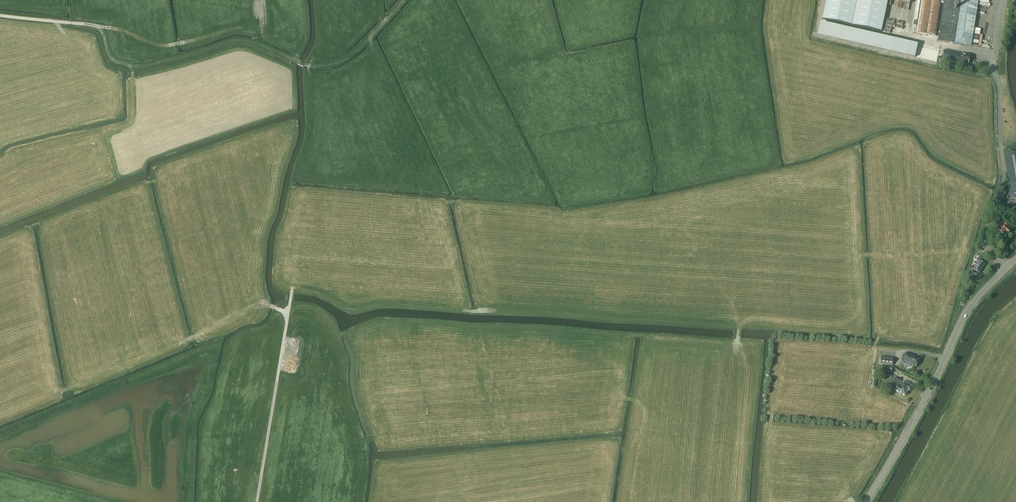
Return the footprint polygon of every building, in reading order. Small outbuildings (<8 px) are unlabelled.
[(881,31),(888,0),(826,0),(822,19),(881,31)] [(916,33),(936,36),(941,3),(943,3),(938,41),(971,46),(978,0),(944,0),(944,1),(942,1),(942,0),(921,0),(916,33)] [(917,45),(820,22),(818,35),(915,57),(917,45)] [(959,62),(968,64),(969,55),(960,53),(959,62)] [(1015,191),(1015,184),(1015,183),(1015,152),(1004,154),(1009,185),(1008,185),(1009,192),(1015,191)] [(1001,224),(998,221),(995,224),(998,227),(997,228),(998,229),(998,230),(1003,235),(1006,233),(1007,234),(1010,230),(1007,228),(1008,227),(1003,222),(1001,224)] [(981,254),(979,257),(976,255),(974,259),(976,260),(974,264),(976,264),(973,269),(979,273),(985,264),(980,261),(983,256),(981,254)] [(919,359),(917,358),(913,357),(914,356),(905,353),(904,358),(903,358),(902,360),(903,361),(902,363),(912,366),(912,365),(916,367),(919,359)] [(880,364),(892,366),(893,358),(881,356),(880,364)] [(895,378),(889,388),(893,390),(898,380),(895,378)] [(895,391),(905,396),(907,391),(908,392),(911,387),(898,381),(896,385),(897,386),(896,388),(897,388),(895,391)]
